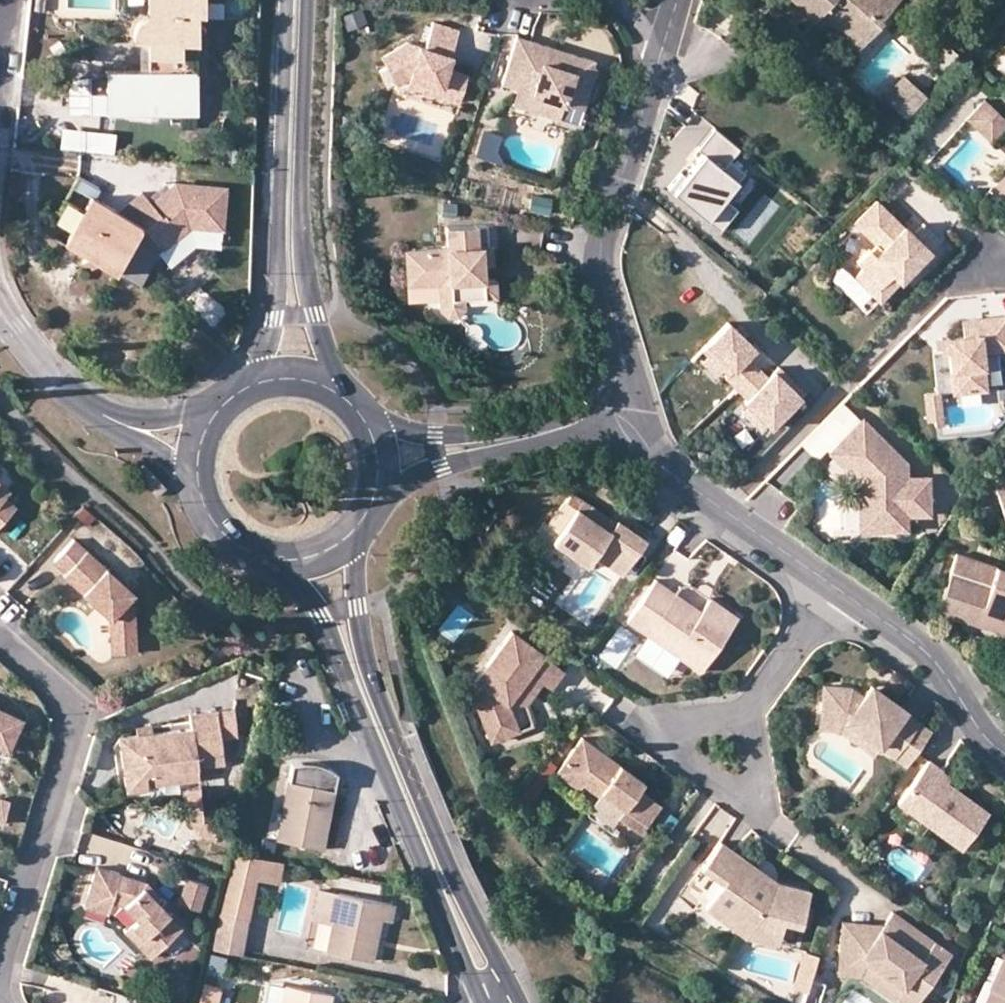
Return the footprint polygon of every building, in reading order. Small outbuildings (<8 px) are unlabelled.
[(45,0),(35,0),(34,10),(44,11),(45,0)] [(149,42),(196,42),(197,14),(203,13),(203,0),(148,0),(148,11),(151,12),(151,18),(145,18),(142,20),(136,25),(132,41),(149,42)] [(863,42),(881,23),(879,21),(898,0),(793,0),(813,19),(825,6),(863,42)] [(852,54),(863,42),(825,6),(814,18),(852,54)] [(426,82),(423,92),(458,103),(467,75),(446,68),(440,66),(444,55),(449,57),(458,30),(432,22),(424,48),(407,43),(379,57),(394,84),(408,77),(426,82)] [(554,50),(551,44),(517,34),(503,83),(518,87),(533,91),(529,107),(561,116),(566,101),(586,106),(598,64),(595,63),(596,57),(571,50),(564,53),(564,54),(554,52),(554,50)] [(195,72),(196,42),(149,42),(148,70),(195,72)] [(561,47),(551,44),(554,50),(554,52),(564,54),(564,53),(571,50),(561,47)] [(448,63),(449,57),(444,55),(440,66),(446,68),(448,63)] [(195,113),(195,72),(148,70),(106,71),(106,112),(195,113)] [(106,112),(106,71),(63,85),(63,112),(106,112)] [(924,95),(904,76),(883,98),(904,117),(924,95)] [(405,86),(423,92),(426,82),(408,77),(405,86)] [(514,103),(529,107),(533,91),(518,87),(514,103)] [(970,117),(992,137),(1004,123),(1004,118),(985,100),(970,117)] [(59,147),(102,149),(103,127),(60,126),(59,147)] [(739,147),(715,127),(697,147),(703,152),(685,174),(681,170),(667,186),(718,228),(736,207),(723,196),(744,171),(730,159),(739,147)] [(80,175),(74,185),(93,196),(99,186),(80,175)] [(168,182),(150,197),(155,203),(173,187),(168,182)] [(159,251),(190,225),(223,228),(228,188),(178,183),(173,187),(155,203),(150,197),(145,192),(121,212),(142,224),(135,237),(159,251)] [(532,194),(530,206),(549,210),(551,198),(532,194)] [(93,196),(84,211),(72,231),(65,242),(86,255),(83,260),(93,266),(97,262),(138,285),(159,251),(135,237),(142,224),(121,212),(93,196)] [(53,220),(72,231),(84,211),(65,199),(53,220)] [(875,253),(869,247),(856,260),(862,266),(854,275),(872,293),(892,271),(900,278),(939,237),(923,222),(912,233),(876,199),(853,222),(874,242),(880,248),(875,253)] [(495,224),(447,226),(448,247),(405,249),(408,301),(439,299),(440,308),(447,315),(457,314),(464,307),(463,298),(496,296),(495,278),(483,278),(482,264),(492,264),(491,246),(496,246),(495,224)] [(190,225),(159,251),(171,264),(196,243),(221,246),(223,228),(190,225)] [(874,242),(869,247),(875,253),(880,248),(874,242)] [(879,300),(900,278),(892,271),(872,293),(879,300)] [(949,352),(953,392),(986,388),(982,351),(1004,348),(1004,316),(962,320),(964,335),(947,337),(949,352)] [(731,321),(704,348),(729,373),(726,375),(748,396),(745,399),(771,425),(805,390),(779,365),(769,376),(748,355),(757,347),(731,321)] [(922,393),(927,421),(942,418),(937,391),(922,393)] [(891,452),(894,449),(864,419),(839,444),(867,472),(858,480),(860,482),(859,492),(872,493),(871,529),(906,530),(907,515),(929,516),(931,479),(908,478),(909,463),(906,460),(899,460),(891,452)] [(830,453),(858,480),(867,472),(839,444),(830,453)] [(906,460),(894,449),(891,452),(899,460),(906,460)] [(993,479),(1004,521),(1004,476),(993,479)] [(17,507),(6,497),(11,491),(0,481),(0,526),(17,507)] [(858,529),(871,529),(872,493),(859,492),(858,529)] [(585,514),(576,508),(553,541),(587,565),(594,555),(622,574),(645,539),(618,520),(610,531),(605,528),(611,519),(591,505),(585,514)] [(113,637),(137,636),(135,592),(76,539),(56,561),(68,572),(66,575),(112,617),(113,637)] [(956,552),(949,571),(987,584),(995,565),(956,552)] [(953,614),(974,622),(975,619),(980,605),(988,608),(986,614),(1004,621),(1004,568),(995,565),(987,584),(949,571),(937,603),(955,608),(953,614)] [(675,593),(655,579),(626,620),(646,635),(651,628),(667,639),(665,642),(681,653),(679,657),(700,671),(737,617),(710,597),(700,613),(674,595),(675,593)] [(935,608),(953,614),(955,608),(937,603),(935,608)] [(1004,630),(1004,621),(986,614),(988,608),(980,605),(975,619),(1004,630)] [(530,674),(542,682),(551,689),(564,671),(543,656),(543,655),(512,632),(476,683),(484,688),(475,700),(492,742),(519,731),(508,704),(530,674)] [(138,651),(137,636),(113,637),(114,652),(138,651)] [(525,706),(542,682),(530,674),(508,704),(525,706)] [(906,709),(882,693),(879,698),(868,690),(863,696),(852,688),(824,685),(822,710),(842,712),(841,718),(879,746),(895,757),(919,722),(904,711),(906,709)] [(871,685),(868,690),(879,698),(882,693),(871,685)] [(10,750),(24,718),(0,708),(0,746),(10,750)] [(874,753),(879,746),(841,718),(842,712),(822,710),(820,728),(840,729),(874,753)] [(230,718),(214,719),(217,743),(233,742),(230,718)] [(189,736),(117,743),(122,796),(142,794),(141,791),(141,779),(193,774),(204,773),(219,772),(217,743),(214,719),(188,721),(189,736)] [(611,764),(614,760),(582,738),(557,773),(579,789),(583,784),(599,795),(601,792),(623,808),(617,816),(640,833),(661,804),(639,788),(643,782),(620,765),(617,769),(611,764)] [(294,762),(279,838),(323,848),(331,816),(327,816),(333,788),(336,788),(339,771),(333,767),(324,762),(316,760),(307,759),(299,761),(294,762)] [(620,765),(614,760),(611,764),(617,769),(620,765)] [(939,776),(942,772),(943,770),(929,760),(898,803),(962,849),(989,812),(947,782),(939,776)] [(950,777),(942,772),(939,776),(947,782),(950,777)] [(204,773),(193,774),(194,787),(205,786),(204,773)] [(194,787),(193,774),(141,779),(141,791),(194,787)] [(206,796),(194,797),(196,826),(209,825),(206,796)] [(0,800),(0,821),(6,823),(12,801),(3,798),(0,800)] [(202,835),(209,825),(196,826),(202,835)] [(209,825),(202,835),(214,843),(221,833),(209,825)] [(735,922),(780,933),(784,920),(801,925),(810,890),(777,881),(765,878),(758,873),(761,869),(721,841),(702,867),(724,882),(706,906),(725,920),(728,917),(735,922)] [(231,874),(258,879),(278,883),(283,862),(237,853),(231,874)] [(146,935),(139,942),(153,956),(184,926),(157,898),(161,895),(148,880),(145,886),(121,879),(123,873),(99,866),(91,891),(115,899),(115,900),(127,904),(140,917),(134,923),(146,935)] [(777,881),(761,869),(758,873),(765,878),(777,881)] [(148,880),(123,873),(121,879),(145,886),(148,880)] [(242,954),(258,879),(231,874),(214,949),(242,954)] [(204,883),(186,878),(183,891),(200,896),(204,883)] [(318,916),(335,920),(341,893),(323,889),(318,916)] [(111,913),(115,900),(115,899),(91,891),(87,906),(111,913)] [(200,896),(183,891),(179,903),(197,908),(200,896)] [(341,893),(335,920),(328,952),(374,961),(378,946),(372,945),(378,917),(392,920),(395,904),(341,893)] [(883,971),(919,997),(951,953),(896,913),(886,927),(844,925),(842,958),(858,959),(858,970),(883,971)] [(778,943),(780,933),(735,922),(728,917),(725,920),(746,935),(778,943)] [(127,930),(139,942),(146,935),(134,923),(127,930)] [(983,985),(989,987),(1004,952),(999,949),(983,985)] [(808,990),(818,955),(807,951),(797,986),(808,990)] [(989,987),(982,1002),(1004,1002),(1004,952),(989,987)] [(858,959),(842,958),(841,975),(863,976),(901,1002),(915,1002),(919,997),(883,971),(858,970),(858,959)] [(206,983),(200,1002),(219,1002),(223,988),(206,983)] [(284,1002),(329,1002),(331,994),(288,985),(284,1002)]
